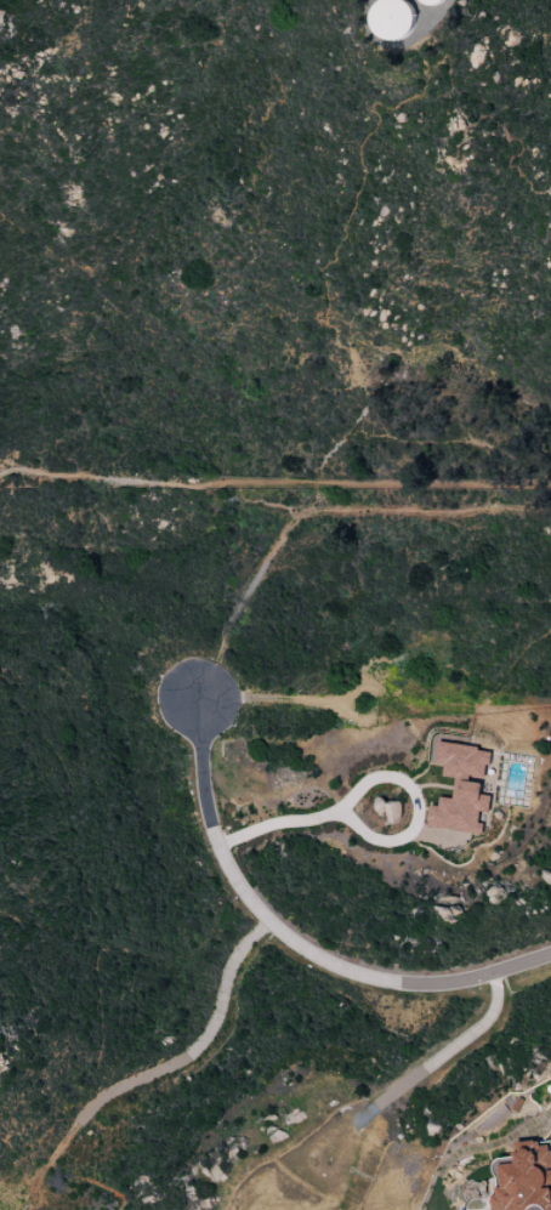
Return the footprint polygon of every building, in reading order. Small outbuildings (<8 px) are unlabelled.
[(374,39),(412,38),(411,0),(373,0),(374,39)] [(426,827),(481,834),(482,824),(477,824),(478,812),(487,813),(489,796),(482,795),(488,749),(439,743),(436,763),(444,764),(442,776),(454,778),(451,799),(439,797),(438,806),(429,805),(426,827)] [(400,803),(385,802),(383,822),(399,823),(400,803)] [(550,1143),(514,1144),(515,1158),(503,1158),(496,1163),(498,1209),(550,1209),(550,1145),(550,1143)]
